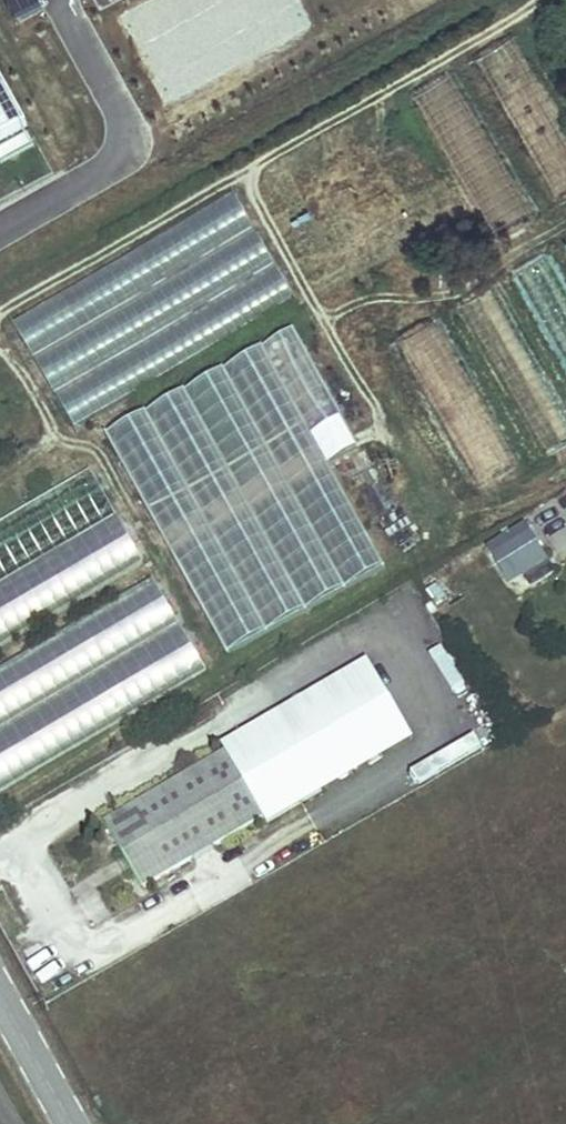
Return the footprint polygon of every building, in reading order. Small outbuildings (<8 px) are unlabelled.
[(34,0),(0,0),(15,26),(40,12),(34,0)] [(28,134),(0,84),(0,150),(28,134)] [(296,302),(233,192),(12,321),(77,430),(296,302)] [(551,253),(511,277),(565,373),(565,279),(551,253)] [(565,443),(565,402),(498,283),(457,307),(543,456),(565,443)] [(475,488),(522,460),(439,318),(392,344),(475,488)] [(214,651),(383,574),(331,460),(354,449),(300,330),(107,418),(214,651)] [(0,518),(0,641),(144,567),(94,470),(0,518)] [(510,585),(550,560),(526,522),(487,547),(510,585)] [(207,676),(158,580),(0,661),(0,781),(207,676)] [(412,739),(367,661),(277,715),(322,792),(412,739)] [(226,752),(105,823),(143,889),(265,818),(268,823),(322,792),(277,715),(223,747),(226,752)]
